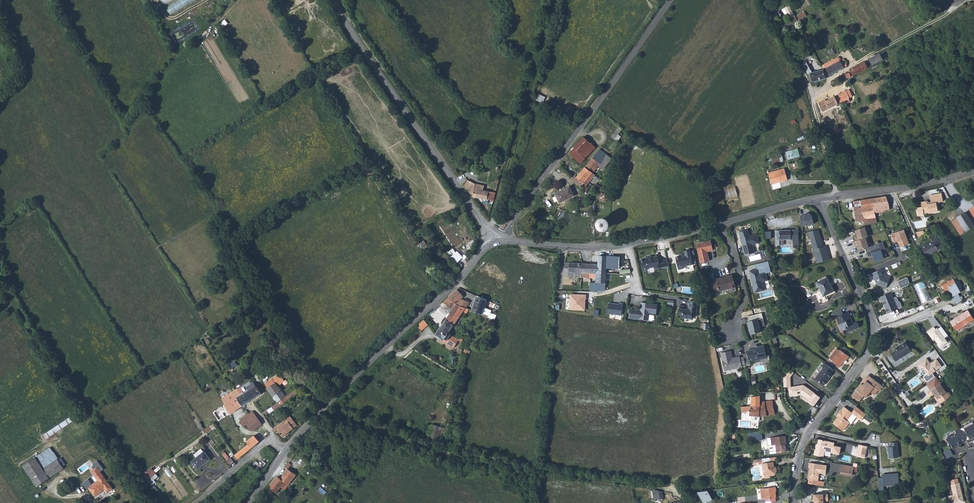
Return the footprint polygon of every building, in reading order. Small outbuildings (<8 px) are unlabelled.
[(170,14),(196,0),(177,0),(166,6),(170,14)] [(776,10),(778,14),(782,21),(784,20),(783,18),(785,16),(781,10),(790,5),(787,0),(782,5),(780,6),(776,10)] [(805,11),(797,16),(799,20),(807,15),(805,11)] [(797,16),(786,22),(789,27),(799,20),(797,16)] [(886,52),(873,58),(876,65),(889,58),(886,52)] [(841,57),(826,65),(828,68),(825,70),(828,76),(849,65),(847,60),(846,59),(843,61),(841,57)] [(868,63),(855,69),(857,74),(870,67),(868,63)] [(825,70),(814,73),(812,75),(815,82),(829,78),(828,76),(825,70)] [(852,89),(823,103),(827,111),(847,102),(849,105),(854,102),(851,96),(855,93),(852,89)] [(544,102),(546,96),(539,94),(537,100),(544,102)] [(621,124),(615,135),(619,137),(623,130),(625,127),(621,124)] [(589,133),(574,149),(585,159),(599,144),(589,133)] [(604,147),(583,173),(581,171),(579,174),(585,178),(588,174),(592,176),(597,170),(599,167),(601,169),(604,165),(602,163),(611,152),(604,147)] [(789,160),(801,156),(799,148),(786,151),(789,160)] [(611,152),(602,163),(604,165),(607,167),(616,156),(611,152)] [(788,169),(772,173),(775,184),(791,180),(788,169)] [(597,170),(592,176),(591,178),(594,181),(600,173),(597,170)] [(497,191),(477,187),(478,183),(467,177),(466,179),(469,181),(466,185),(470,191),(475,196),(491,199),(495,199),(497,191)] [(725,189),(728,199),(739,196),(736,186),(725,189)] [(570,187),(556,194),(560,203),(574,195),(570,187)] [(917,208),(918,216),(922,215),(924,213),(929,212),(929,213),(938,211),(936,203),(943,201),(941,193),(930,195),(931,202),(932,204),(928,204),(928,203),(926,201),(921,202),(922,207),(917,208)] [(890,209),(889,204),(886,196),(878,198),(876,198),(869,199),(861,200),(853,201),(854,207),(856,221),(866,220),(864,221),(865,223),(867,222),(868,224),(877,223),(876,217),(866,218),(862,212),(874,210),(874,213),(875,213),(882,212),(882,210),(890,209)] [(874,210),(862,212),(866,218),(876,217),(875,213),(874,213),(874,210)] [(957,218),(966,231),(973,226),(973,225),(965,212),(957,218)] [(812,226),(810,213),(800,215),(802,228),(812,226)] [(957,218),(951,221),(960,235),(966,231),(957,218)] [(609,223),(606,223),(604,223),(603,225),(602,227),(602,230),(604,232),(606,232),(608,232),(610,231),(611,229),(611,227),(610,225),(609,223)] [(865,227),(855,230),(857,236),(854,237),(856,241),(866,237),(868,237),(865,227)] [(823,247),(818,229),(808,232),(814,250),(823,247)] [(909,244),(904,229),(891,234),(894,242),(898,241),(900,247),(909,244)] [(739,232),(740,238),(744,254),(746,255),(755,253),(753,245),(759,243),(756,234),(749,236),(748,230),(739,232)] [(779,231),(779,240),(793,239),(793,245),(798,245),(798,230),(779,230),(779,231)] [(866,237),(856,241),(853,242),(855,246),(857,245),(859,251),(869,247),(866,237)] [(921,246),(927,257),(934,253),(934,252),(940,249),(942,247),(942,245),(942,243),(941,242),(939,240),(938,240),(936,240),(933,241),(926,245),(925,244),(921,246)] [(696,244),(701,263),(709,261),(707,251),(713,250),(711,241),(696,244)] [(885,249),(883,242),(878,244),(879,247),(867,252),(868,256),(873,255),(875,262),(884,258),(881,251),(885,249)] [(814,250),(818,264),(830,260),(826,246),(823,247),(814,250)] [(676,257),(678,270),(683,269),(683,267),(693,264),(690,251),(690,250),(685,251),(686,255),(676,257)] [(462,257),(458,252),(452,257),(456,262),(462,257)] [(513,272),(521,275),(527,257),(519,254),(513,272)] [(598,264),(564,263),(563,276),(583,277),(583,280),(595,281),(595,282),(590,282),(590,292),(595,292),(595,290),(605,291),(606,273),(618,274),(619,257),(606,256),(606,265),(598,264)] [(599,256),(598,264),(606,265),(606,256),(599,256)] [(669,267),(667,259),(659,261),(658,256),(652,257),(652,256),(647,258),(647,259),(640,260),(641,265),(642,266),(643,271),(648,270),(649,268),(654,267),(654,269),(660,267),(660,269),(669,267)] [(768,280),(766,273),(771,272),(768,261),(756,264),(757,269),(749,271),(755,292),(764,290),(762,282),(768,280)] [(882,269),(871,273),(873,277),(874,277),(877,284),(886,288),(890,278),(885,276),(882,269)] [(442,272),(449,279),(451,277),(448,274),(444,270),(442,272)] [(717,281),(710,282),(713,291),(719,290),(719,291),(735,287),(732,275),(716,279),(717,281)] [(821,291),(821,293),(816,295),(820,304),(827,301),(825,296),(834,292),(827,277),(817,282),(821,291)] [(899,282),(901,288),(910,285),(907,279),(899,282)] [(953,279),(942,285),(946,292),(957,286),(953,279)] [(492,289),(504,292),(506,283),(495,280),(492,289)] [(919,289),(927,284),(925,281),(917,285),(919,289)] [(452,294),(448,298),(457,305),(465,308),(469,302),(460,299),(461,298),(462,298),(464,296),(457,289),(452,294)] [(891,292),(879,297),(881,302),(883,301),(888,313),(898,309),(891,292)] [(585,296),(570,295),(570,310),(585,311),(585,296)] [(477,296),(471,311),(481,315),(482,312),(489,315),(488,317),(492,319),(493,315),(490,313),(491,310),(484,308),(487,300),(486,300),(478,296),(477,296)] [(457,305),(448,298),(443,303),(447,307),(450,305),(454,309),(457,305)] [(679,309),(679,314),(683,315),(682,318),(692,319),(692,316),(696,316),(698,301),(690,300),(689,310),(679,309)] [(630,318),(639,319),(649,320),(649,313),(656,314),(657,305),(641,302),(640,310),(640,313),(638,313),(638,310),(631,309),(630,318)] [(623,305),(609,303),(608,314),(622,316),(623,305)] [(454,309),(439,329),(447,334),(448,333),(463,311),(467,313),(469,310),(465,308),(457,305),(454,309)] [(842,310),(832,314),(834,317),(836,317),(839,324),(838,324),(841,330),(845,328),(845,329),(846,329),(848,332),(860,327),(858,322),(854,324),(852,325),(851,322),(853,322),(851,318),(850,318),(847,312),(843,314),(842,310)] [(950,322),(956,331),(973,319),(968,310),(950,322)] [(793,312),(789,313),(794,324),(800,322),(799,320),(796,320),(793,312)] [(762,313),(748,316),(749,321),(748,322),(751,334),(761,332),(760,327),(765,326),(762,313)] [(424,320),(418,326),(422,330),(428,325),(424,320)] [(945,339),(948,336),(941,327),(938,330),(938,331),(937,332),(934,328),(927,333),(934,341),(935,340),(940,348),(947,343),(945,339)] [(439,329),(435,335),(445,342),(454,347),(459,341),(461,342),(463,339),(460,338),(459,340),(448,333),(447,334),(439,329)] [(895,350),(890,353),(896,361),(911,351),(905,342),(894,349),(895,350)] [(755,349),(748,351),(750,359),(753,359),(754,360),(760,359),(759,357),(766,356),(764,346),(757,347),(757,349),(755,349)] [(837,348),(829,358),(832,360),(840,350),(837,348)] [(832,360),(831,361),(839,367),(846,359),(847,360),(849,357),(840,350),(832,360)] [(731,351),(721,353),(724,371),(738,368),(738,367),(742,366),(742,365),(740,358),(740,356),(735,357),(735,359),(733,360),(732,358),(731,351)] [(923,376),(927,382),(935,376),(932,373),(942,366),(936,359),(930,363),(927,358),(917,365),(921,369),(922,368),(927,374),(923,376)] [(834,370),(824,363),(821,366),(823,368),(815,378),(824,385),(832,375),(831,374),(834,370)] [(164,373),(167,377),(173,373),(167,364),(158,370),(162,374),(164,373)] [(278,386),(284,381),(279,374),(273,379),(269,381),(271,385),(267,387),(278,402),(285,397),(278,386)] [(868,375),(861,383),(863,385),(866,381),(868,382),(872,378),(868,375)] [(926,384),(931,390),(940,383),(936,377),(926,384)] [(857,390),(852,396),(860,401),(864,396),(866,397),(871,392),(872,393),(876,388),(878,390),(880,391),(883,386),(872,378),(868,382),(866,381),(863,385),(861,383),(856,390),(857,390)] [(244,394),(249,401),(261,393),(256,386),(253,382),(251,383),(250,381),(238,389),(242,395),(244,394)] [(202,394),(206,401),(209,399),(207,397),(221,388),(218,383),(203,393),(202,394)] [(928,392),(931,396),(934,394),(935,396),(937,399),(936,399),(940,404),(951,396),(948,392),(946,392),(940,383),(931,390),(928,392)] [(810,399),(814,393),(804,386),(801,387),(801,386),(789,388),(790,396),(803,394),(810,399)] [(226,396),(221,388),(207,397),(209,399),(206,401),(214,413),(218,420),(219,421),(221,422),(223,422),(231,417),(231,413),(249,401),(244,394),(242,395),(238,389),(226,396)] [(288,400),(298,393),(295,389),(285,397),(288,400)] [(821,398),(814,393),(810,399),(807,402),(815,407),(821,398)] [(278,402),(280,406),(288,400),(285,397),(278,402)] [(775,414),(773,406),(773,401),(751,402),(751,406),(750,411),(750,415),(760,416),(767,416),(771,415),(775,414)] [(838,417),(833,423),(843,431),(850,423),(851,424),(857,416),(862,420),(866,414),(856,406),(852,412),(844,407),(842,410),(841,409),(838,414),(839,415),(838,417)] [(246,430),(251,437),(254,435),(252,431),(246,424),(257,416),(253,411),(252,411),(240,419),(240,420),(243,426),(242,427),(244,431),(246,430)] [(45,438),(78,416),(76,413),(43,435),(45,438)] [(246,424),(252,431),(262,424),(257,416),(246,424)] [(283,437),(297,425),(290,416),(283,421),(274,428),(273,428),(273,429),(273,430),(275,432),(278,430),(283,437)] [(204,430),(207,433),(216,427),(214,423),(204,430)] [(964,429),(969,439),(970,440),(973,438),(973,436),(973,423),(964,429)] [(432,425),(429,437),(438,440),(441,427),(432,425)] [(948,443),(951,448),(957,445),(958,445),(962,443),(966,441),(960,429),(960,428),(955,430),(957,433),(952,436),(950,435),(948,437),(947,438),(949,443),(948,443)] [(963,428),(960,429),(966,441),(969,439),(964,429),(963,428)] [(754,441),(763,441),(763,431),(749,431),(749,437),(754,437),(754,441)] [(235,455),(238,459),(241,456),(259,441),(254,435),(251,437),(247,441),(249,444),(248,444),(238,452),(235,455)] [(785,436),(768,438),(768,442),(771,441),(772,445),(773,445),(774,445),(775,453),(786,452),(785,444),(786,444),(785,436)] [(834,442),(819,439),(817,444),(817,447),(816,446),(814,455),(824,457),(825,451),(832,452),(839,454),(841,447),(834,446),(834,442)] [(34,454),(42,448),(39,442),(30,448),(34,454)] [(899,458),(898,442),(891,443),(891,447),(888,448),(889,459),(899,458)] [(859,444),(856,455),(865,457),(867,446),(859,444)] [(43,469),(57,459),(50,448),(35,457),(43,469)] [(194,454),(196,457),(204,452),(201,449),(194,454)] [(191,462),(198,469),(210,459),(204,451),(204,452),(196,457),(191,462)] [(23,466),(37,486),(64,468),(62,466),(65,464),(61,458),(58,460),(57,459),(43,469),(35,457),(23,466)] [(776,457),(762,459),(763,464),(764,474),(769,473),(769,475),(774,474),(776,472),(776,467),(774,467),(773,462),(777,461),(776,457)] [(827,465),(809,462),(808,467),(810,468),(809,471),(809,472),(810,472),(810,474),(808,475),(808,478),(809,480),(818,481),(819,473),(826,474),(827,465)] [(113,488),(100,472),(103,469),(100,464),(91,471),(95,475),(98,480),(88,487),(95,496),(105,489),(107,492),(113,488)] [(842,474),(858,476),(859,466),(843,464),(842,474)] [(156,473),(152,468),(144,474),(147,480),(156,473)] [(269,488),(276,493),(281,487),(284,490),(296,475),(288,469),(287,469),(282,476),(283,477),(281,479),(277,477),(269,488)] [(150,483),(152,485),(156,482),(154,480),(158,477),(156,473),(147,480),(150,483)] [(898,474),(882,475),(883,487),(899,486),(898,474)] [(948,496),(949,502),(953,502),(955,502),(959,502),(964,502),(959,483),(951,485),(953,495),(948,496)] [(776,487),(760,489),(762,499),(766,498),(766,502),(776,501),(775,492),(776,491),(776,487)] [(659,491),(652,489),(652,491),(653,498),(654,500),(660,499),(659,491)] [(707,491),(696,492),(703,502),(707,502),(712,500),(707,491)] [(828,494),(813,495),(813,501),(814,501),(815,501),(815,502),(824,502),(824,501),(828,501),(828,494)]
